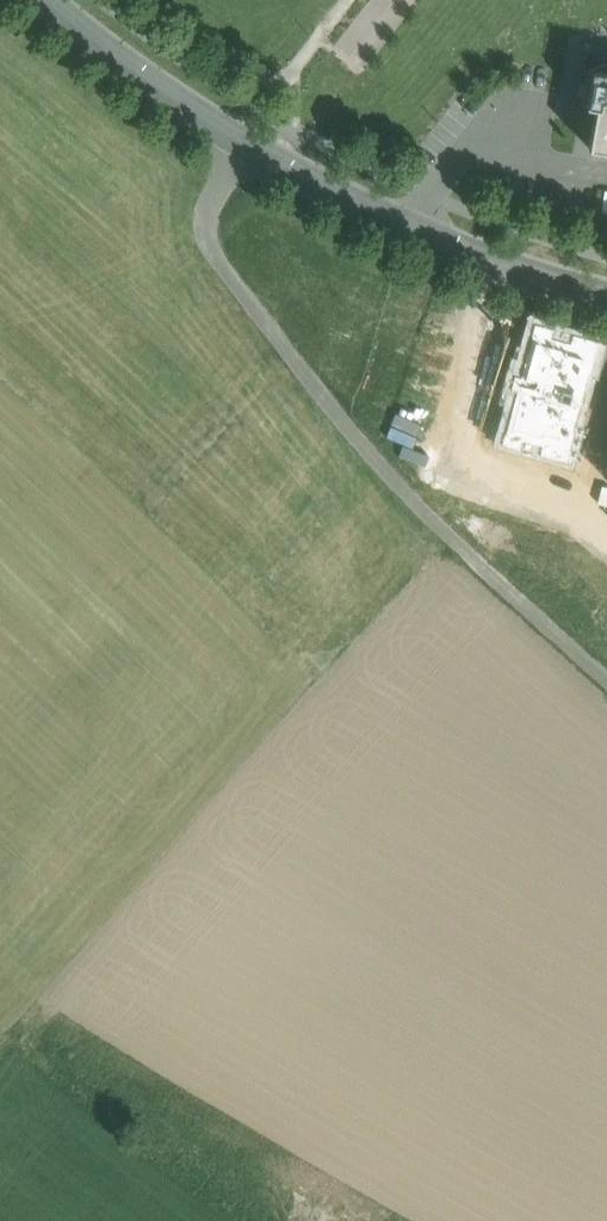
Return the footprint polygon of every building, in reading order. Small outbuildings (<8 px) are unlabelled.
[(588,67),(582,104),(596,106),(589,148),(606,151),(606,62),(588,67)]
